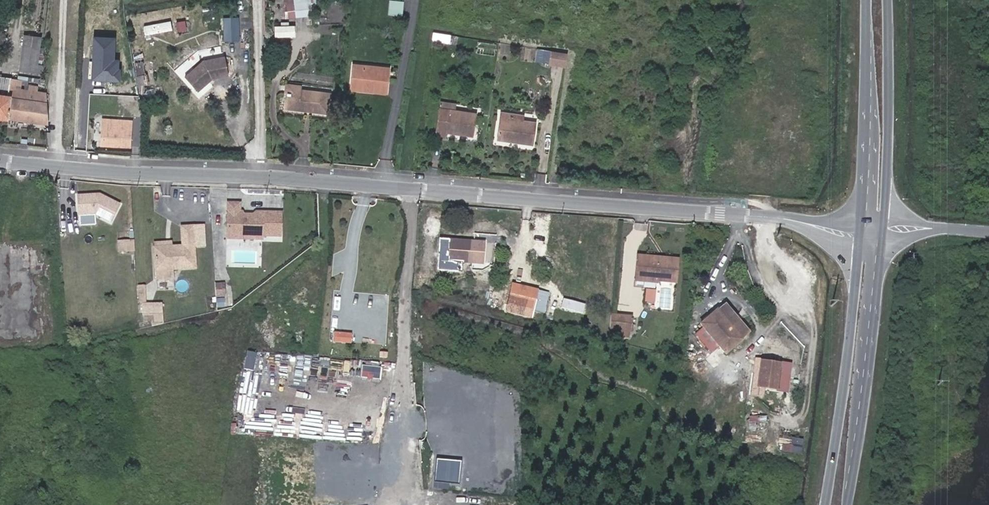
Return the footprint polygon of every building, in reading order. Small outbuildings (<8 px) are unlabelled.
[(278,2),(279,7),(281,7),(283,21),(307,18),(305,5),(310,5),(310,0),(300,0),(278,2)] [(406,1),(397,0),(392,0),(390,14),(403,16),(406,1)] [(147,34),(174,29),(172,19),(145,25),(147,34)] [(450,46),(452,34),(434,32),(432,43),(450,46)] [(120,60),(114,59),(115,37),(95,35),(92,78),(119,79),(120,60)] [(33,68),(36,40),(18,39),(16,66),(33,68)] [(496,45),(479,42),(478,53),(494,56),(496,45)] [(198,52),(192,47),(188,53),(194,58),(198,52)] [(549,63),(551,50),(538,48),(536,61),(549,63)] [(549,63),(565,65),(567,52),(551,50),(549,63)] [(228,74),(225,58),(204,62),(186,78),(197,90),(211,78),(228,74)] [(144,83),(141,61),(132,63),(135,84),(144,83)] [(365,88),(384,90),(385,71),(348,67),(346,92),(364,94),(365,88)] [(7,121),(12,79),(0,78),(0,120),(7,121)] [(7,121),(45,126),(44,103),(43,93),(35,93),(36,87),(28,86),(27,92),(23,91),(24,81),(12,79),(7,121)] [(129,85),(120,87),(122,99),(130,98),(129,85)] [(384,97),(384,90),(365,88),(364,94),(384,97)] [(296,90),(283,89),(282,95),(285,95),(284,110),(306,112),(305,115),(322,117),(323,97),(296,95),(296,90)] [(475,115),(449,111),(435,110),(432,138),(445,141),(446,133),(471,136),(475,115)] [(501,114),(497,140),(531,145),(533,124),(510,121),(510,115),(501,114)] [(125,147),(127,123),(94,121),(92,144),(125,147)] [(120,203),(99,194),(78,195),(79,215),(95,215),(111,222),(120,203)] [(238,203),(226,203),(226,230),(241,230),(241,241),(280,241),(280,207),(258,207),(254,215),(241,215),(238,215),(238,211),(238,203)] [(193,226),(181,227),(182,246),(172,246),(153,247),(155,271),(173,270),(196,268),(193,226)] [(241,241),(241,230),(226,230),(226,241),(241,241)] [(487,242),(452,240),(444,239),(442,261),(486,264),(487,242)] [(118,252),(129,251),(129,241),(118,241),(118,252)] [(679,283),(681,260),(641,256),(639,280),(650,281),(650,283),(660,284),(661,281),(679,283)] [(174,278),(173,270),(155,271),(153,271),(153,279),(174,278)] [(222,291),(222,279),(213,279),(213,291),(222,291)] [(548,292),(515,285),(510,306),(535,312),(534,317),(542,319),(548,292)] [(372,293),(371,305),(388,307),(389,295),(372,293)] [(754,333),(751,329),(730,302),(702,324),(726,355),(754,333)] [(629,333),(634,333),(635,318),(614,316),(613,331),(629,333)] [(629,333),(613,331),(612,340),(619,341),(619,335),(628,336),(629,333)] [(255,369),(259,352),(249,350),(245,367),(255,369)] [(781,391),(784,362),(759,359),(756,388),(781,391)] [(794,363),(784,362),(781,391),(791,392),(794,363)] [(381,378),(382,365),(364,364),(363,376),(381,378)] [(436,487),(451,487),(451,483),(461,483),(462,458),(437,458),(436,487)]
